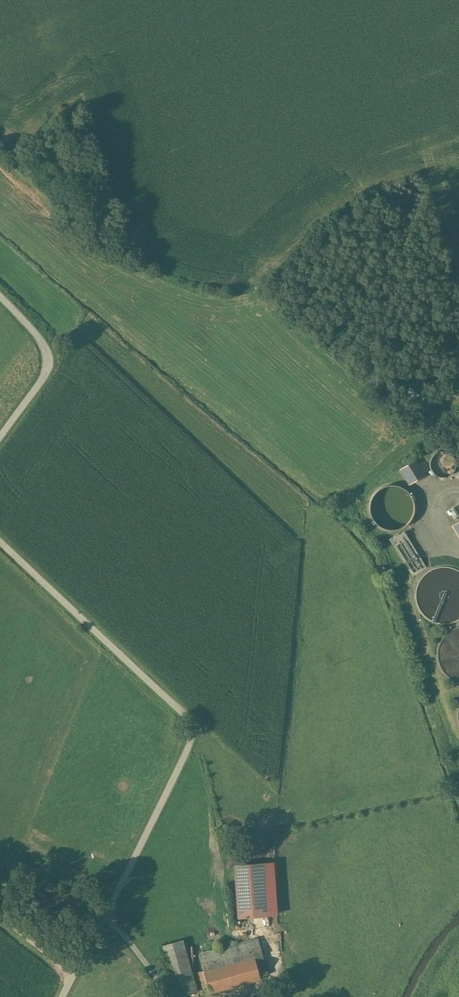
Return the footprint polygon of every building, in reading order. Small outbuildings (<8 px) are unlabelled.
[(414,461),(401,469),(409,483),(423,475),(414,461)] [(264,864),(234,866),(238,916),(268,914),(264,864)] [(257,939),(199,955),(203,970),(254,956),(254,957),(262,955),(257,939)] [(196,990),(182,940),(162,945),(176,995),(196,990)] [(254,956),(203,970),(209,993),(260,979),(254,957),(254,956)] [(203,970),(195,972),(202,995),(209,993),(203,970)]
